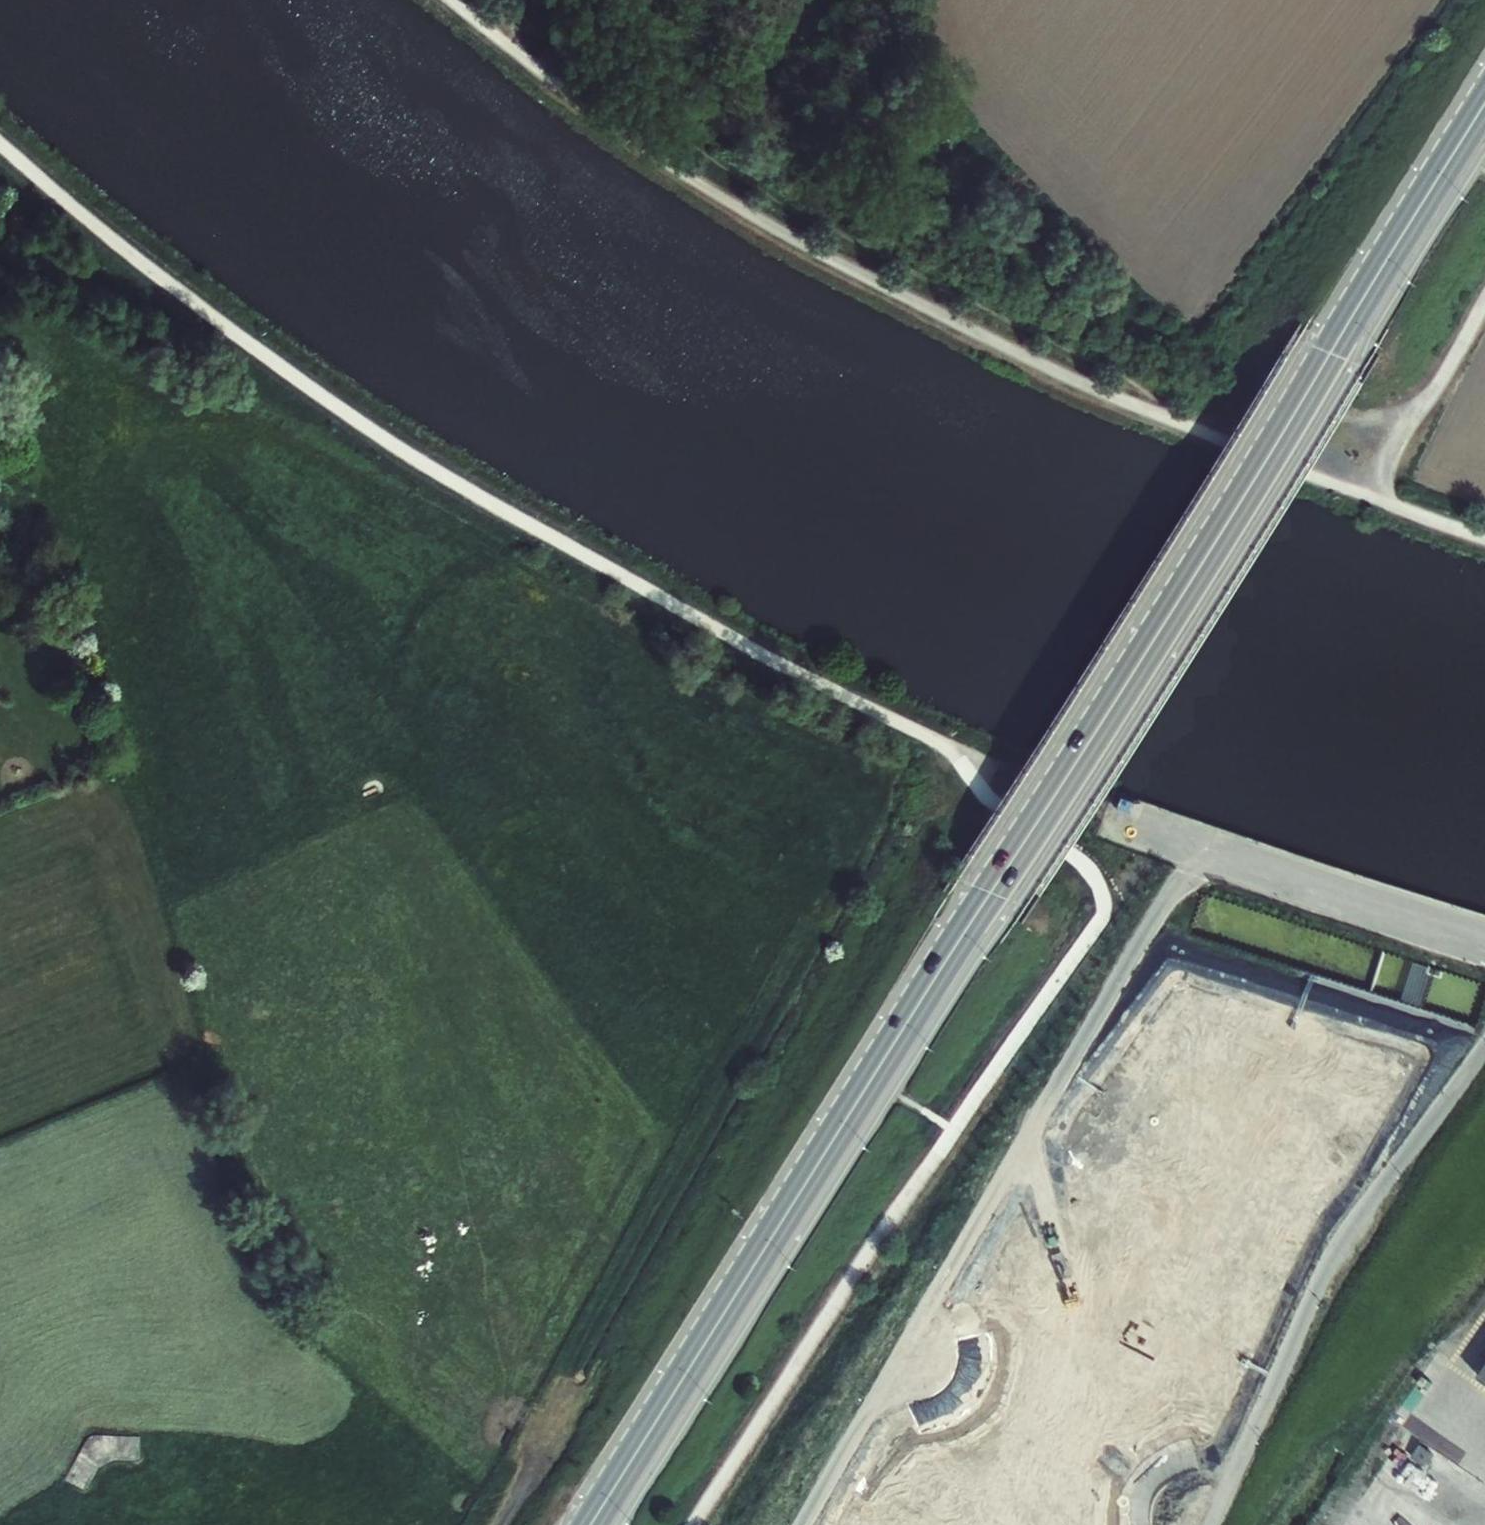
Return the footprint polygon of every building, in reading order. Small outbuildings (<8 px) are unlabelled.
[(1412,1443),(1395,1431),(1377,1458),(1393,1470),(1412,1443)]
